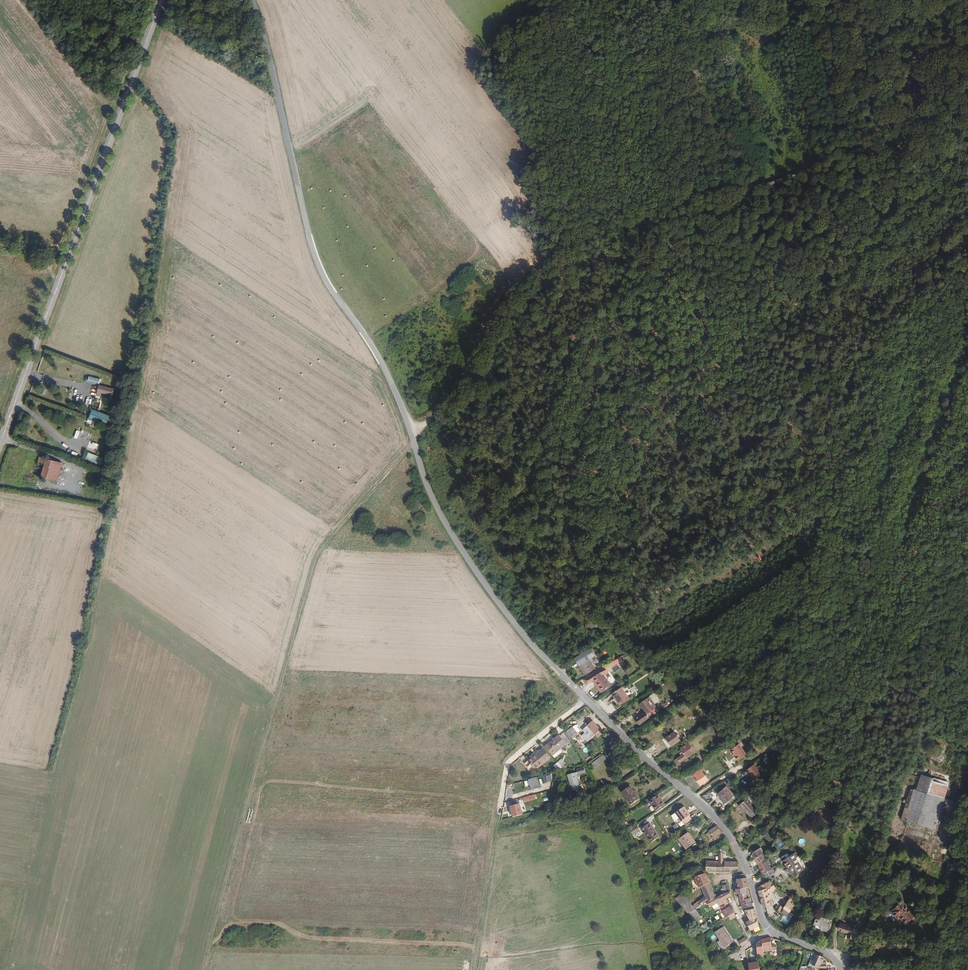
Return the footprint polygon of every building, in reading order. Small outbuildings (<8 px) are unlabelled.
[(90,375),(88,380),(99,383),(101,378),(90,375)] [(98,386),(96,397),(105,398),(107,387),(98,386)] [(94,410),(89,420),(107,427),(112,417),(94,410)] [(105,459),(89,454),(86,462),(102,467),(105,459)] [(63,464),(39,457),(34,476),(57,483),(63,464)] [(575,658),(578,664),(595,654),(591,648),(575,658)] [(595,669),(589,658),(578,664),(585,675),(595,669)] [(610,685),(601,671),(591,677),(601,692),(610,685)] [(646,686),(641,679),(637,682),(641,689),(646,686)] [(629,698),(620,686),(611,692),(619,704),(629,698)] [(634,723),(651,713),(643,701),(637,706),(640,711),(630,717),(634,723)] [(594,720),(587,726),(594,734),(601,729),(594,720)] [(572,726),(564,732),(570,740),(578,734),(572,726)] [(587,726),(583,729),(590,737),(594,734),(587,726)] [(564,732),(560,735),(567,744),(571,742),(570,740),(564,732)] [(680,740),(675,733),(667,739),(671,746),(680,740)] [(559,734),(545,745),(553,755),(567,744),(560,735),(559,734)] [(584,746),(579,739),(573,743),(578,750),(584,746)] [(676,764),(693,753),(690,749),(692,748),(688,743),(680,748),(681,749),(678,751),(680,755),(673,760),(676,764)] [(744,754),(736,744),(728,750),(731,754),(733,756),(732,757),(735,760),(744,754)] [(544,748),(528,760),(536,770),(552,758),(544,748)] [(593,767),(605,760),(602,756),(590,763),(593,767)] [(557,770),(566,762),(562,758),(554,766),(557,770)] [(758,769),(751,758),(742,765),(745,768),(746,768),(750,774),(758,769)] [(580,790),(577,776),(578,775),(578,776),(586,774),(585,769),(577,771),(577,774),(567,776),(571,792),(580,790)] [(698,786),(707,780),(700,769),(691,775),(698,786)] [(935,825),(946,781),(931,778),(932,775),(919,771),(915,787),(909,785),(901,816),(935,825)] [(538,778),(529,780),(532,790),(540,788),(538,778)] [(637,796),(630,786),(622,792),(628,801),(631,805),(639,799),(637,796)] [(725,803),(734,795),(726,786),(717,794),(725,803)] [(665,803),(662,798),(660,799),(658,795),(650,801),(655,810),(665,803)] [(757,809),(748,798),(744,801),(753,812),(757,809)] [(753,812),(744,801),(737,807),(746,817),(753,812)] [(521,804),(511,806),(513,818),(523,815),(521,804)] [(691,814),(684,805),(675,812),(679,817),(682,820),(684,819),(689,815),(691,814)] [(657,836),(648,822),(640,828),(650,842),(657,836)] [(631,834),(638,829),(635,824),(628,829),(631,834)] [(721,832),(716,824),(708,830),(713,837),(721,832)] [(696,843),(690,833),(680,840),(686,849),(696,843)] [(740,869),(740,862),(726,862),(723,853),(722,854),(721,851),(717,847),(716,848),(720,862),(715,863),(715,873),(732,872),(733,870),(740,869)] [(756,858),(765,852),(761,847),(753,853),(756,858)] [(807,867),(798,856),(801,854),(798,849),(784,859),(791,867),(790,868),(795,875),(801,871),(804,873),(806,870),(804,869),(807,867)] [(774,866),(768,857),(765,852),(756,858),(763,867),(766,872),(774,866)] [(715,873),(715,863),(711,863),(708,863),(709,867),(706,867),(705,870),(705,871),(708,872),(708,873),(715,873)] [(768,876),(781,867),(778,864),(774,866),(766,872),(768,876)] [(701,872),(694,875),(702,889),(704,887),(712,883),(708,874),(703,876),(701,872)] [(751,887),(748,878),(739,880),(741,889),(747,888),(751,887)] [(770,889),(776,884),(772,879),(771,880),(766,883),(770,889)] [(716,890),(712,883),(704,887),(706,891),(704,892),(706,895),(708,894),(716,890)] [(770,889),(766,883),(761,886),(765,904),(773,902),(771,897),(776,895),(774,889),(779,886),(776,884),(770,889)] [(749,898),(747,888),(741,889),(738,889),(739,894),(742,894),(742,900),(743,899),(746,905),(753,903),(751,898),(749,898)] [(721,896),(719,893),(718,894),(716,890),(708,894),(709,895),(706,897),(707,899),(702,901),(704,906),(709,903),(721,896)] [(730,901),(729,898),(733,895),(731,890),(726,893),(721,896),(709,903),(712,907),(715,906),(719,903),(720,906),(730,901)] [(698,909),(685,893),(679,897),(692,913),(698,909)] [(916,910),(902,897),(892,908),(899,915),(901,913),(907,919),(916,910)] [(783,912),(787,907),(791,911),(795,906),(790,902),(786,906),(783,904),(778,909),(783,912)] [(730,916),(736,912),(733,905),(724,911),(727,917),(730,916)] [(760,917),(757,908),(755,908),(748,910),(752,919),(748,920),(752,930),(762,926),(759,917),(760,917)] [(833,925),(834,919),(833,919),(834,916),(819,912),(819,913),(822,916),(820,922),(817,924),(831,928),(832,925),(833,925)] [(856,935),(859,926),(845,921),(843,927),(852,930),(851,933),(856,935)] [(736,941),(727,925),(719,930),(728,946),(736,941)] [(752,941),(749,936),(742,940),(745,945),(752,941)] [(774,950),(772,936),(764,939),(760,942),(762,951),(774,950)] [(824,963),(827,956),(817,952),(814,959),(817,960),(814,967),(829,967),(829,963),(824,963)] [(759,960),(747,962),(749,969),(760,969),(759,960)]
